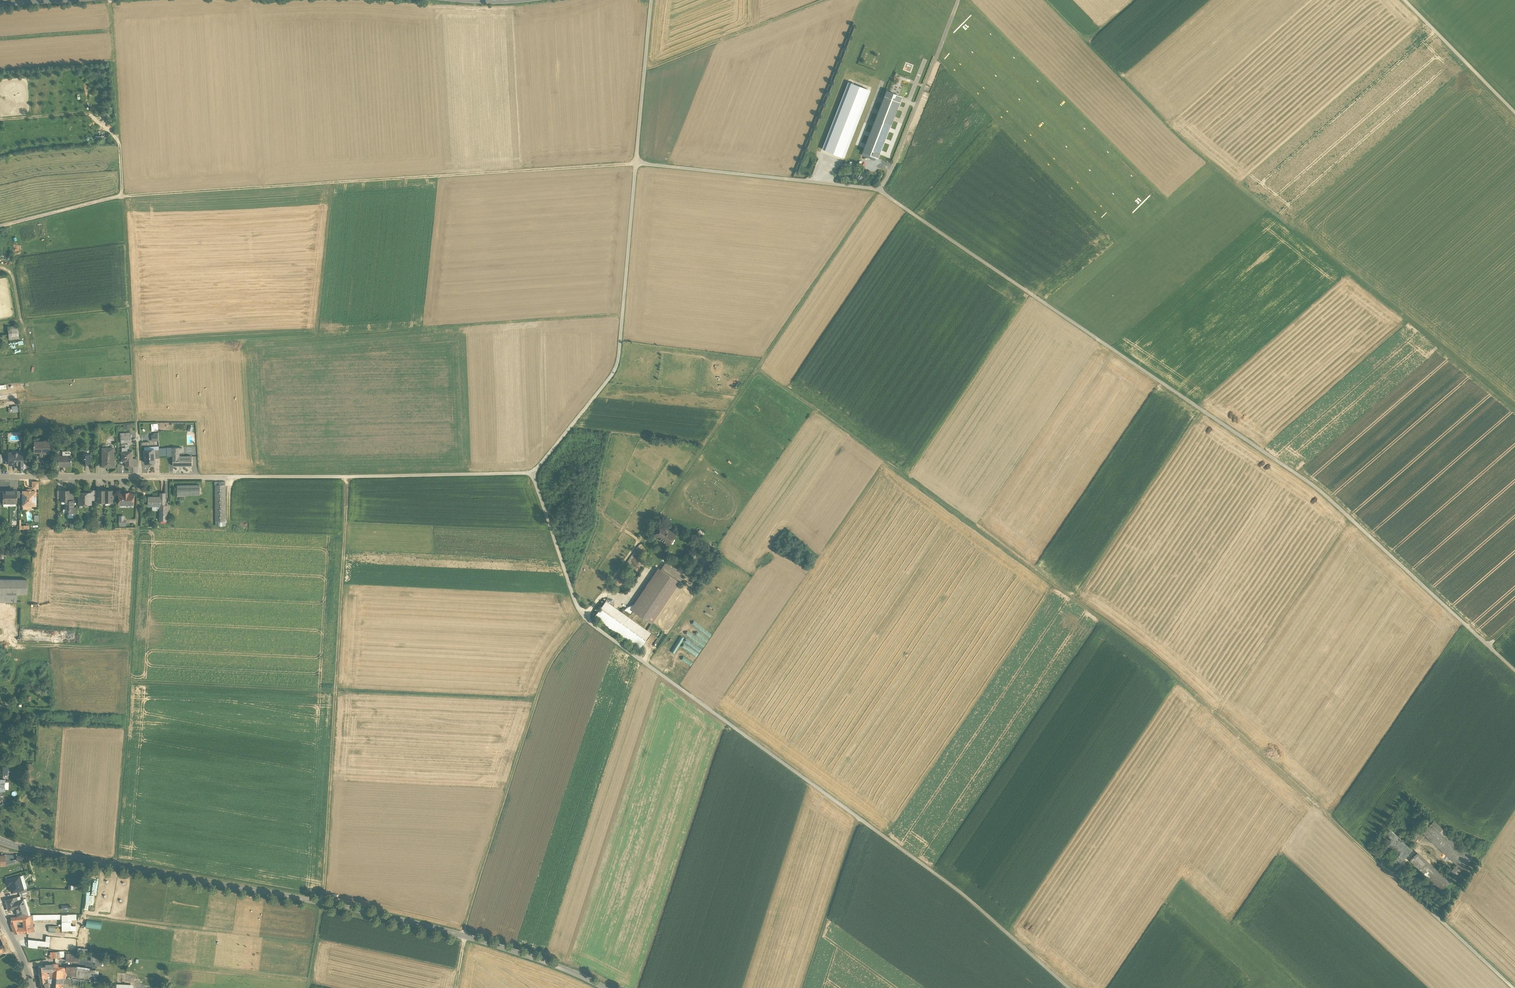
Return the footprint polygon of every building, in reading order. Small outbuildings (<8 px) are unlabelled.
[(868,89),(851,83),(825,150),(842,157),(868,89)] [(887,91),(863,152),(870,154),(879,158),(894,119),(899,107),(901,100),(903,97),(887,91)] [(18,338),(18,326),(8,327),(9,339),(18,338)] [(131,432),(120,433),(121,443),(131,442),(131,432)] [(49,453),(49,439),(44,439),(44,442),(40,442),(40,441),(33,441),(33,445),(33,446),(33,452),(40,451),(41,451),(41,450),(43,450),(43,451),(44,451),(44,453),(49,453)] [(159,446),(149,447),(149,450),(145,450),(145,463),(155,462),(155,458),(154,449),(159,449),(159,446)] [(113,448),(103,448),(103,466),(108,466),(108,465),(114,465),(113,448)] [(132,451),(121,451),(122,461),(126,461),(126,467),(133,467),(133,458),(132,451)] [(22,453),(9,453),(9,464),(18,464),(18,468),(23,468),(22,453)] [(192,456),(179,456),(179,453),(173,453),(173,456),(173,465),(192,465),(192,456)] [(90,454),(82,454),(82,463),(91,463),(90,454)] [(71,466),(71,456),(59,456),(59,466),(71,466)] [(200,485),(177,485),(177,495),(200,494),(200,485)] [(225,485),(215,485),(216,521),(225,521),(225,485)] [(70,490),(62,490),(62,500),(68,500),(70,500),(70,492),(70,491),(70,490)] [(89,490),(89,492),(80,492),(80,503),(92,504),(92,499),(94,499),(94,490),(89,490)] [(35,492),(23,492),(23,506),(35,506),(35,492)] [(129,492),(124,492),(124,493),(120,493),(120,504),(129,504),(129,503),(134,503),(134,493),(129,493),(129,492)] [(160,498),(153,498),(153,497),(148,497),(148,501),(149,501),(148,505),(160,505),(165,505),(165,493),(160,493),(160,498)] [(70,503),(70,500),(68,500),(69,505),(66,505),(66,508),(65,508),(64,509),(64,511),(65,512),(73,512),(73,507),(73,503),(70,503)] [(19,519),(18,529),(28,529),(28,525),(20,524),(21,519),(19,519)] [(674,534),(662,525),(655,535),(668,544),(674,534)] [(661,570),(633,611),(651,623),(679,582),(661,570)] [(0,579),(0,594),(16,594),(26,594),(27,579),(0,579)] [(0,594),(0,602),(16,602),(16,594),(0,594)] [(650,633),(606,601),(594,616),(639,648),(650,633)] [(689,670),(712,632),(701,626),(699,630),(692,627),(683,642),(688,645),(683,653),(681,657),(676,654),(673,661),(689,670)] [(1430,818),(1409,840),(1412,843),(1423,832),(1428,827),(1433,821),(1430,818)] [(1401,839),(1392,831),(1390,829),(1387,833),(1393,838),(1382,849),(1387,853),(1393,846),(1401,853),(1394,860),(1399,864),(1408,855),(1406,853),(1410,849),(1400,840),(1401,839)] [(1448,884),(1416,854),(1410,860),(1442,890),(1448,884)] [(1457,865),(1450,872),(1455,876),(1462,869),(1457,865)] [(20,876),(6,880),(8,885),(9,884),(12,892),(19,890),(23,889),(20,876)] [(13,898),(6,900),(8,907),(7,907),(8,911),(15,909),(17,908),(16,905),(15,903),(13,898)] [(24,903),(16,905),(17,908),(15,909),(18,917),(28,915),(24,903)] [(33,933),(32,924),(32,920),(31,916),(21,917),(22,921),(23,921),(24,928),(22,928),(22,934),(33,933)] [(21,917),(10,918),(11,925),(15,934),(19,934),(22,934),(22,928),(18,929),(18,928),(16,925),(16,922),(22,921),(21,917)] [(71,922),(62,922),(62,931),(71,930),(71,922)] [(45,941),(28,940),(27,948),(37,949),(38,945),(48,946),(49,937),(45,936),(45,941)] [(45,966),(38,967),(39,974),(44,974),(44,975),(44,979),(47,979),(47,975),(46,971),(49,971),(53,971),(53,967),(53,965),(45,965),(45,966)] [(58,967),(53,967),(53,971),(52,976),(52,977),(61,978),(62,968),(58,967)] [(85,967),(77,967),(77,970),(76,976),(84,977),(85,967)] [(99,970),(85,967),(84,977),(95,978),(95,975),(99,976),(99,970)] [(44,979),(44,975),(44,974),(39,974),(41,984),(42,987),(48,987),(48,984),(47,982),(48,982),(47,979),(44,979)]
